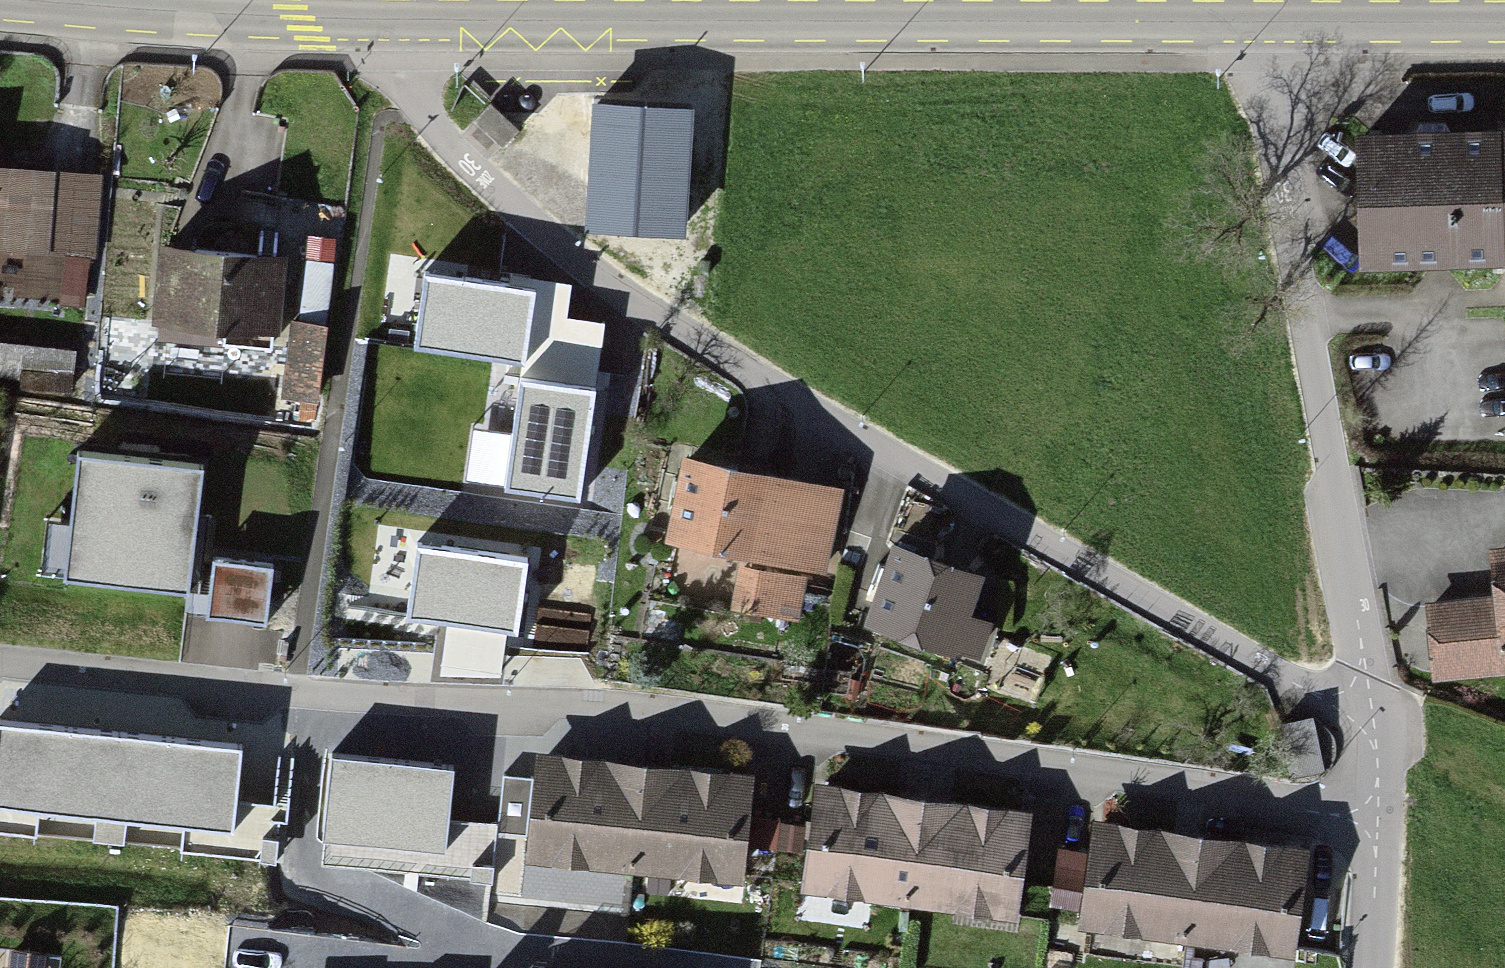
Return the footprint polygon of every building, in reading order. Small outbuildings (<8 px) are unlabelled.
[(688,110),(590,104),(582,232),(680,238),(688,110)] [(1356,117),(1358,248),(1504,246),(1504,115),(1356,117)] [(0,166),(0,232),(50,237),(57,172),(0,166)] [(283,245),(161,237),(156,307),(278,315),(283,245)] [(536,294),(425,279),(416,351),(527,366),(536,294)] [(579,507),(595,389),(519,379),(512,433),(473,427),(466,481),(504,486),(502,497),(579,507)] [(684,458),(667,542),(826,574),(843,490),(684,458)] [(201,474),(76,462),(64,581),(189,594),(201,474)] [(1398,535),(1418,683),(1504,671),(1504,521),(1398,535)] [(896,548),(870,620),(977,659),(987,629),(971,623),(986,581),(896,548)] [(523,641),(529,562),(421,554),(416,617),(444,619),(442,648),(440,678),(503,683),(506,640),(523,641)] [(804,583),(741,572),(734,612),(797,623),(804,583)] [(0,727),(0,807),(231,830),(239,751),(0,727)] [(740,770),(540,750),(530,854),(729,874),(740,770)] [(455,771),(331,758),(322,841),(446,854),(455,771)] [(1020,811),(811,784),(799,882),(1007,909),(1020,811)] [(1302,847),(1090,820),(1078,915),(1290,942),(1302,847)]
